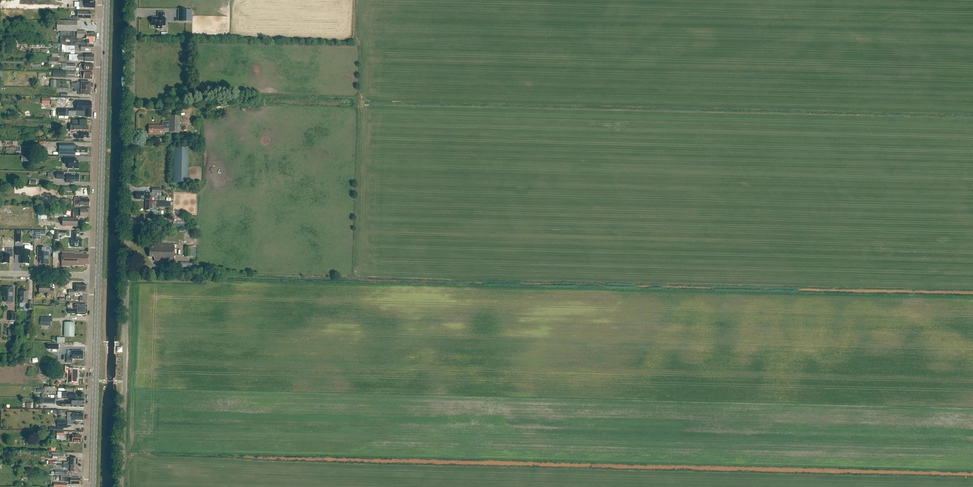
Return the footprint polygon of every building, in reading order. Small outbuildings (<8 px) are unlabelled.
[(178,21),(186,21),(186,9),(178,9),(178,21)] [(73,21),(77,22),(79,22),(79,18),(91,19),(91,12),(78,12),(78,16),(73,16),(73,21)] [(164,18),(164,13),(158,12),(158,18),(152,18),(152,26),(156,26),(156,29),(160,29),(160,26),(165,26),(165,18),(164,18)] [(77,22),(73,21),(57,21),(56,31),(60,31),(60,44),(66,46),(75,47),(75,44),(75,40),(77,40),(77,31),(77,22)] [(75,40),(75,44),(91,44),(91,42),(94,43),(94,34),(87,34),(85,32),(85,31),(77,31),(77,40),(75,40)] [(69,110),(69,116),(76,117),(76,116),(82,117),(91,118),(92,102),(77,102),(77,110),(69,110)] [(163,132),(169,132),(169,133),(180,133),(180,116),(170,116),(170,122),(163,122),(163,126),(149,126),(149,134),(163,135),(163,132)] [(88,154),(88,149),(82,149),(82,148),(76,148),(76,145),(59,144),(59,156),(75,156),(75,153),(88,154)] [(186,183),(186,148),(172,148),(172,183),(186,183)] [(76,158),(71,158),(64,158),(64,164),(68,164),(68,169),(79,169),(79,161),(76,161),(76,158)] [(66,174),(63,174),(64,172),(57,172),(56,179),(63,179),(63,178),(66,178),(66,183),(72,183),(72,182),(79,182),(79,175),(75,175),(75,173),(67,172),(66,174)] [(136,193),(136,199),(146,199),(145,201),(152,201),(153,197),(150,197),(150,194),(136,193)] [(89,206),(90,200),(84,199),(75,198),(74,206),(76,206),(76,207),(81,207),(81,206),(89,206)] [(145,201),(145,211),(152,211),(157,211),(157,204),(158,204),(157,208),(171,208),(171,202),(157,202),(157,201),(152,201),(152,202),(148,201),(145,201)] [(80,210),(73,210),(73,219),(62,219),(62,227),(78,227),(78,219),(76,219),(76,216),(80,217),(88,217),(88,210),(80,210)] [(34,239),(39,239),(39,234),(44,234),(44,230),(34,230),(34,239)] [(79,239),(79,233),(73,233),(72,239),(71,247),(78,248),(78,247),(82,247),(82,240),(79,239)] [(174,262),(175,245),(154,245),(154,246),(150,246),(149,257),(154,257),(154,261),(174,262)] [(196,256),(196,247),(185,247),(185,256),(196,256)] [(30,257),(30,250),(24,250),(25,248),(17,248),(16,255),(20,255),(20,264),(29,264),(29,257),(30,257)] [(38,248),(38,257),(38,261),(41,261),(41,263),(43,263),(43,264),(49,264),(49,253),(45,253),(45,248),(38,248)] [(13,257),(13,251),(13,249),(6,249),(6,254),(2,254),(2,259),(1,259),(1,263),(9,263),(9,257),(13,257)] [(88,265),(89,255),(83,255),(83,254),(73,254),(73,253),(62,252),(62,267),(73,267),(73,265),(84,266),(84,265),(88,265)] [(87,294),(87,286),(86,285),(75,285),(75,290),(69,290),(69,295),(75,295),(75,293),(87,294)] [(53,295),(54,289),(50,289),(50,286),(39,286),(39,292),(47,293),(47,294),(53,295)] [(13,303),(13,290),(9,290),(10,288),(4,288),(4,292),(3,292),(3,296),(5,296),(5,302),(13,303)] [(32,309),(33,301),(28,301),(28,291),(20,291),(20,303),(27,303),(27,309),(32,309)] [(87,314),(87,305),(76,305),(74,305),(74,310),(68,309),(68,314),(75,314),(75,315),(86,315),(87,314)] [(74,337),(74,323),(64,323),(64,337),(74,337)] [(83,359),(83,354),(83,351),(81,351),(72,351),(72,356),(66,355),(66,363),(72,363),(72,359),(83,359)] [(78,378),(78,370),(71,370),(71,366),(65,365),(65,373),(68,373),(68,382),(77,383),(77,378),(78,378)] [(75,407),(84,408),(84,400),(80,400),(80,399),(75,399),(75,400),(75,402),(72,402),(72,400),(65,400),(65,402),(58,402),(58,406),(61,407),(71,407),(75,407)] [(67,428),(67,420),(57,419),(57,428),(67,428)] [(63,465),(78,466),(78,459),(74,459),(74,458),(68,459),(68,462),(63,462),(63,465)] [(80,485),(80,478),(71,478),(71,477),(62,477),(61,482),(71,482),(70,485),(75,485),(80,485)]
